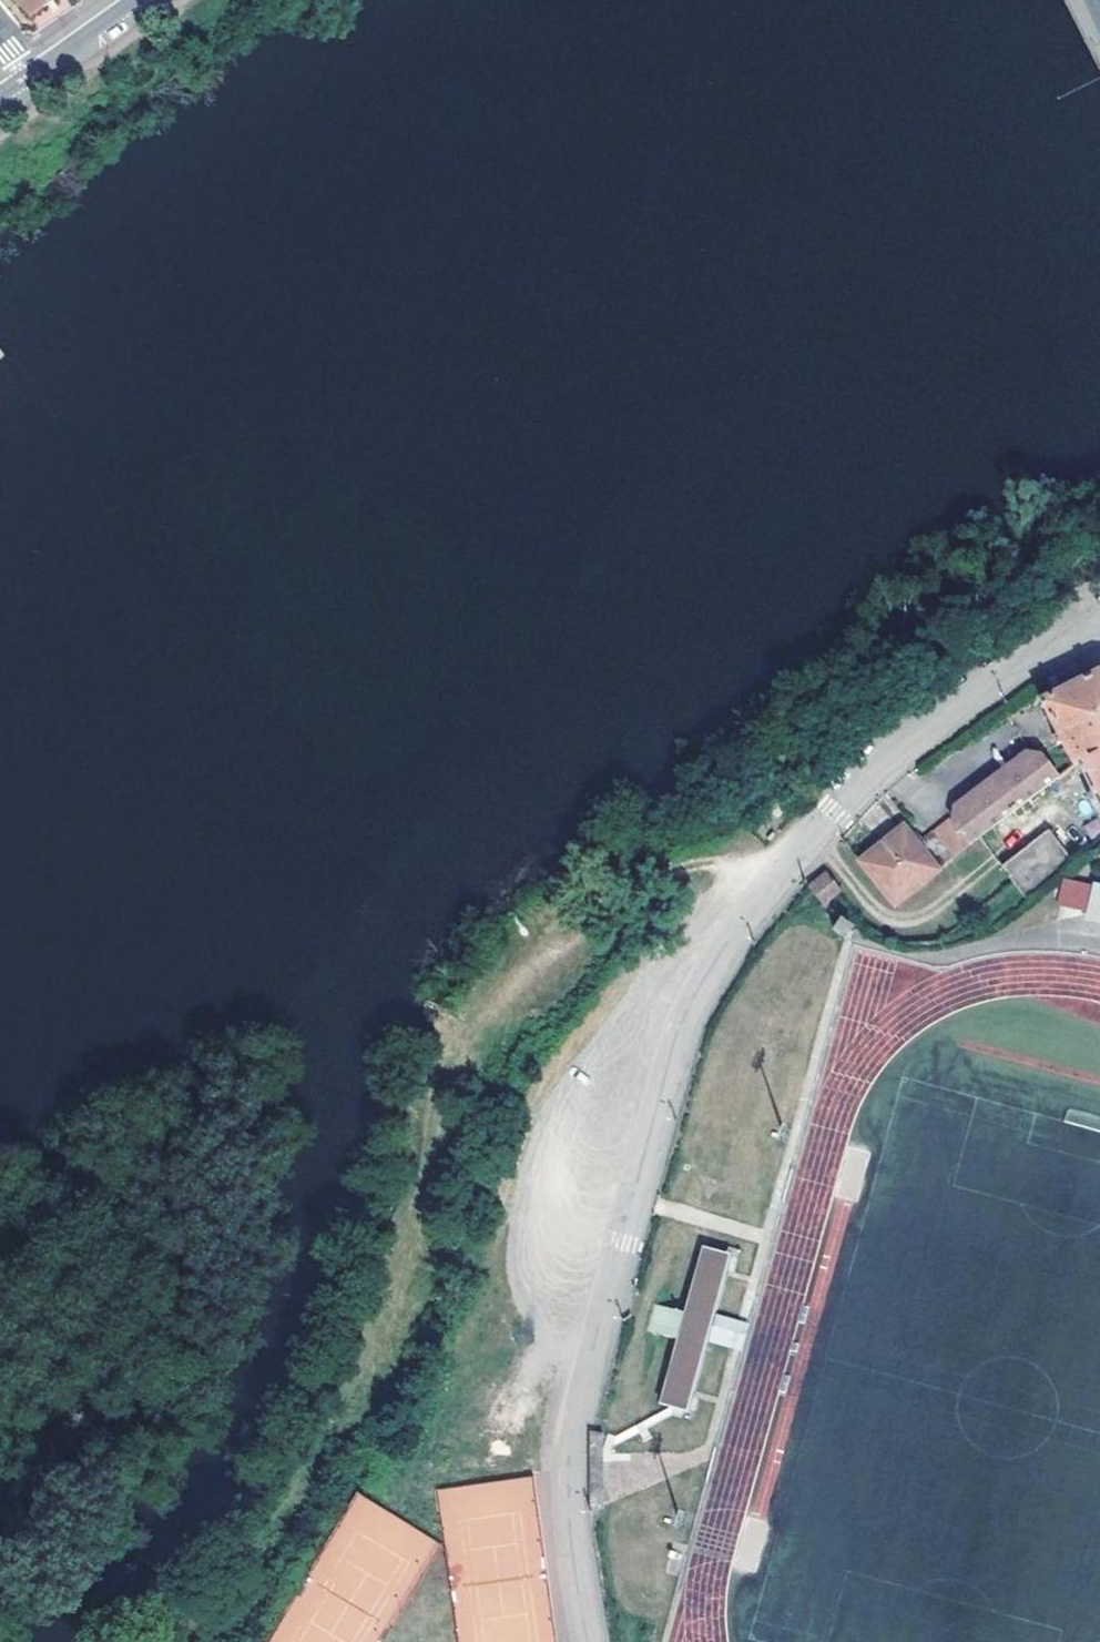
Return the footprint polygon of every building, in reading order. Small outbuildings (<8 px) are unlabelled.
[(31,19),(57,0),(16,0),(31,19)] [(1099,758),(1099,668),(1064,692),(1044,706),(1064,739),(1059,747),(1073,772),(1080,769),(1099,758)] [(916,846),(938,877),(978,847),(1066,778),(1052,757),(974,807),(968,800),(951,811),(955,819),(916,846)] [(1080,769),(1099,806),(1099,758),(1080,769)] [(1000,864),(1022,894),(1071,857),(1049,827),(1000,864)] [(882,849),(861,864),(896,909),(938,877),(916,846),(905,833),(882,849)] [(845,898),(832,882),(813,897),(826,913),(845,898)] [(1094,892),(1090,921),(1099,922),(1099,892),(1094,892)] [(851,931),(838,925),(832,934),(847,941),(851,931)] [(742,1260),(709,1250),(693,1311),(668,1305),(658,1332),(686,1339),(667,1406),(699,1415),(742,1260)] [(598,1436),(595,1511),(612,1509),(614,1437),(598,1436)]
